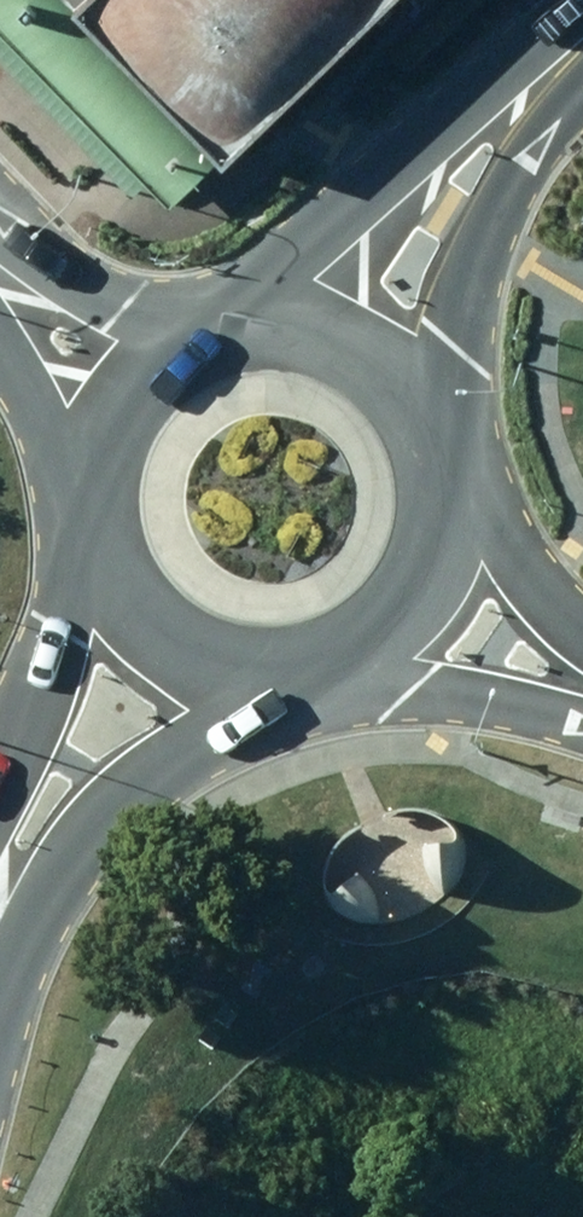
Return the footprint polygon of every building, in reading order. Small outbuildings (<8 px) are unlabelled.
[(205,211),(427,0),(0,0),(0,9),(205,211)] [(480,852),(429,854),(429,860),(431,867),(435,874),(439,882),(445,889),(450,893),(455,895),(462,893),(467,889),(472,884),(476,878),(477,873),(479,866),(479,859),(480,852)] [(375,874),(339,909),(344,913),(350,917),(357,920),(366,923),(375,924),(381,924),(386,922),(390,917),(392,910),(392,902),(391,896),(388,891),(385,885),(381,879),(375,874)]
